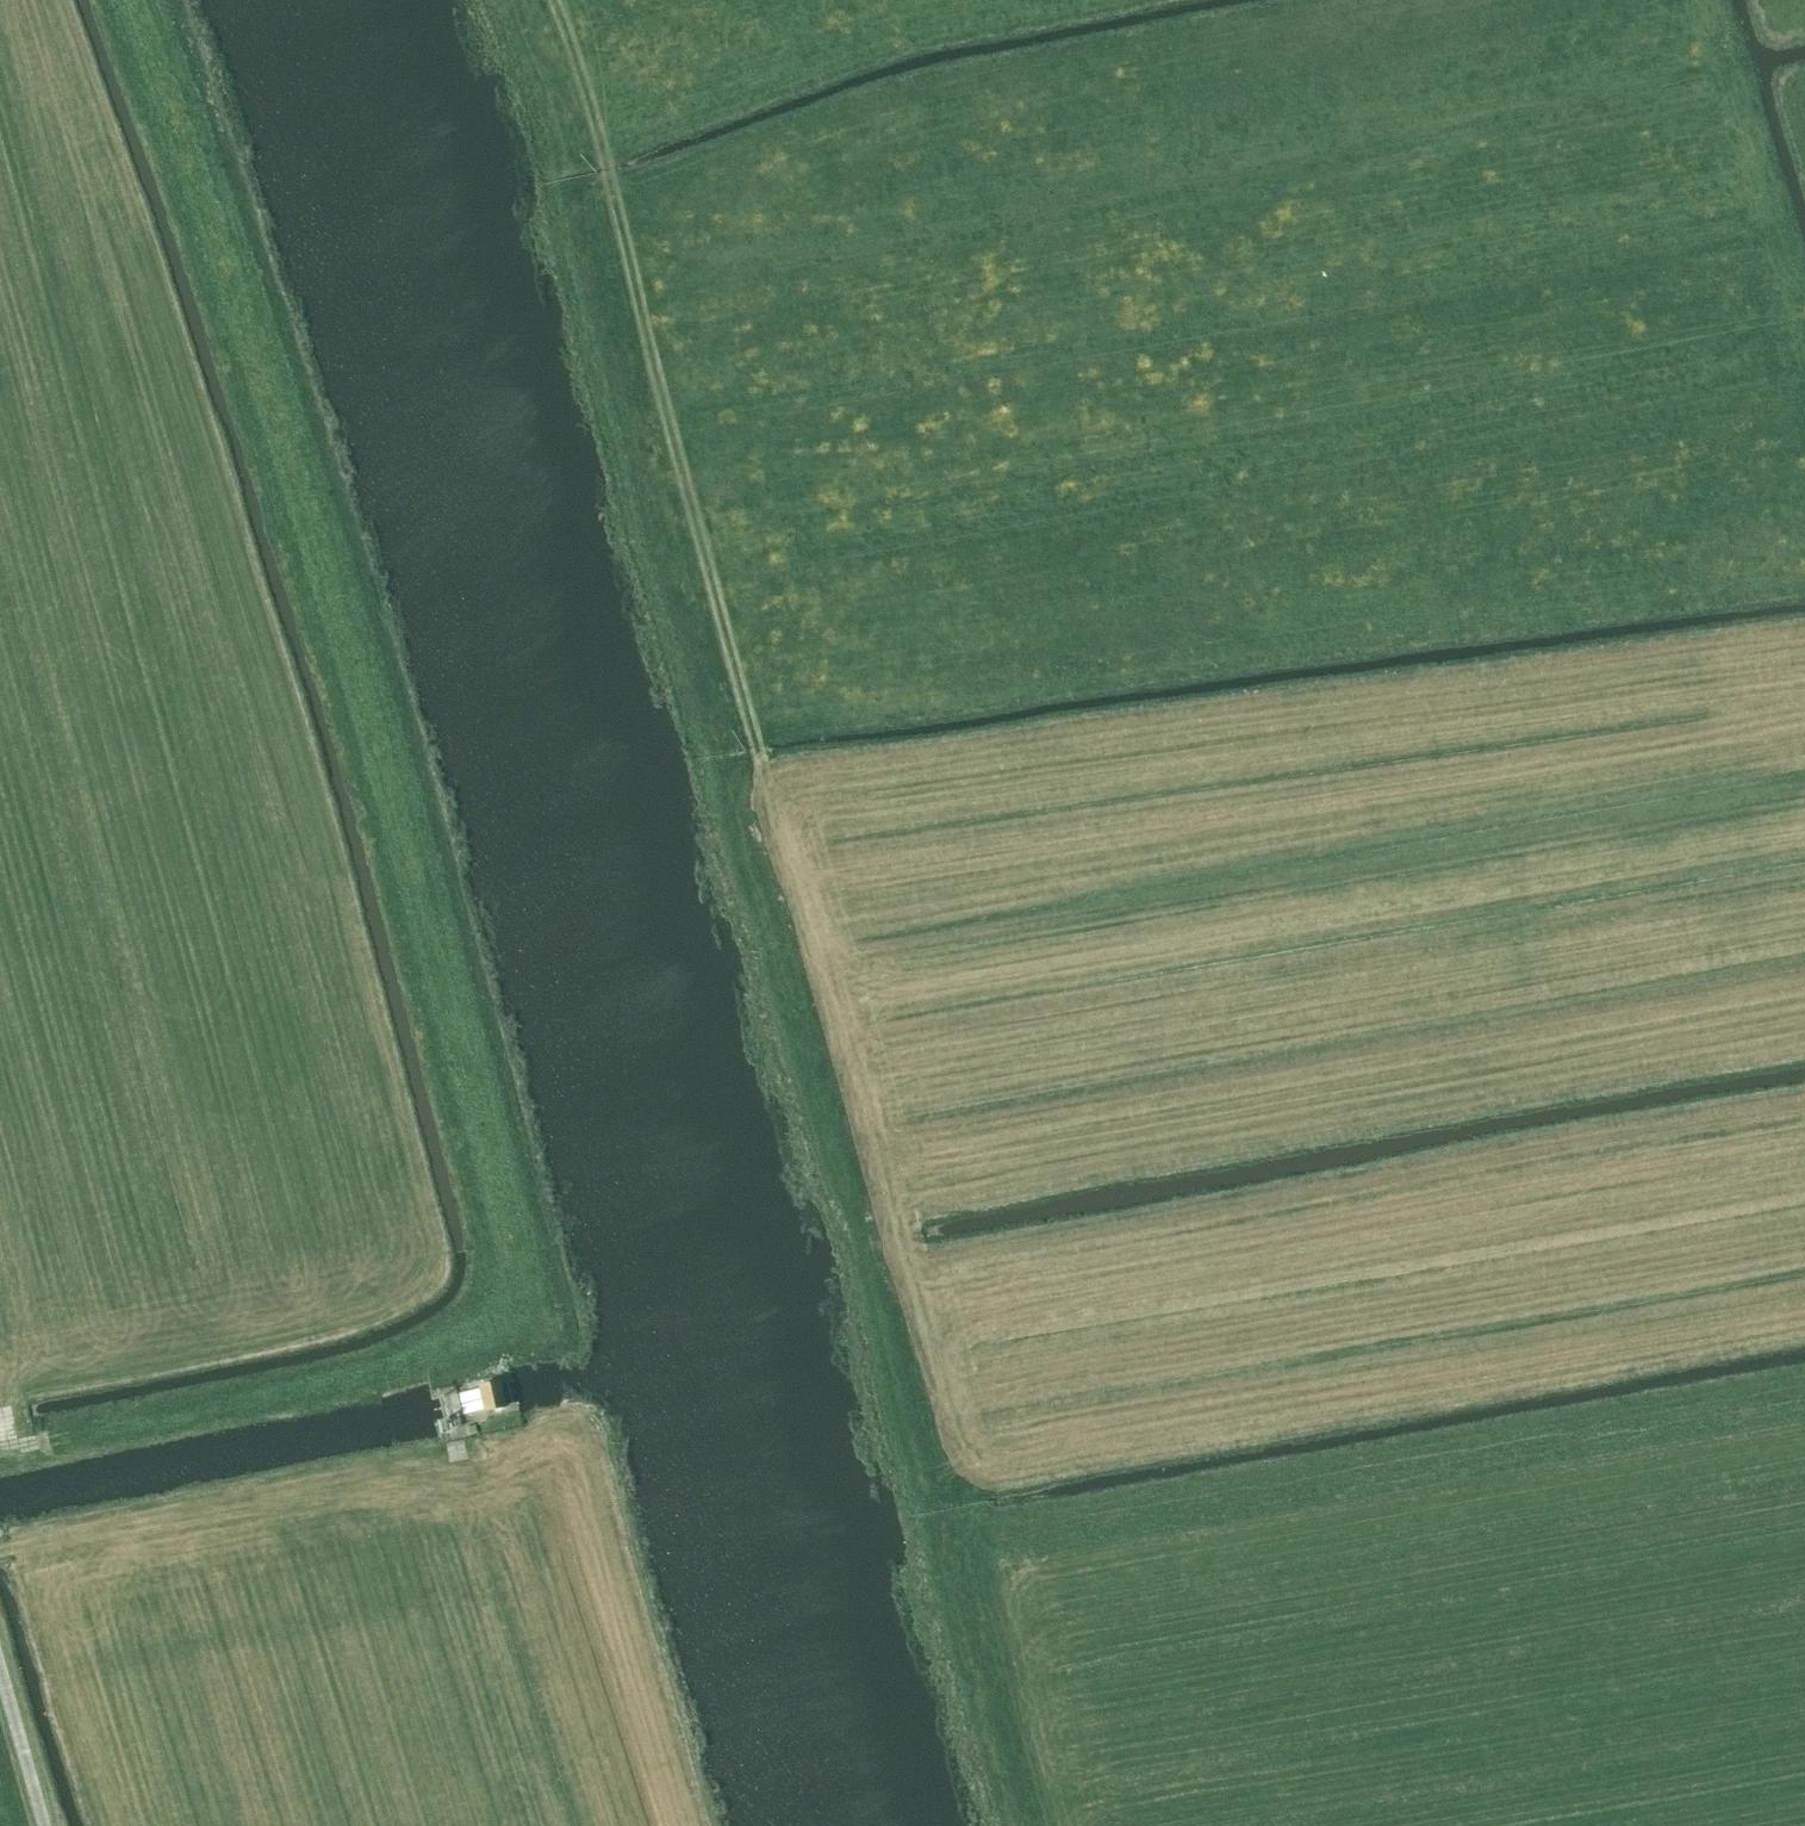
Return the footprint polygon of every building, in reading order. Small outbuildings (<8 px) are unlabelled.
[(480,1386),(485,1412),(505,1407),(499,1382),(480,1386)]
